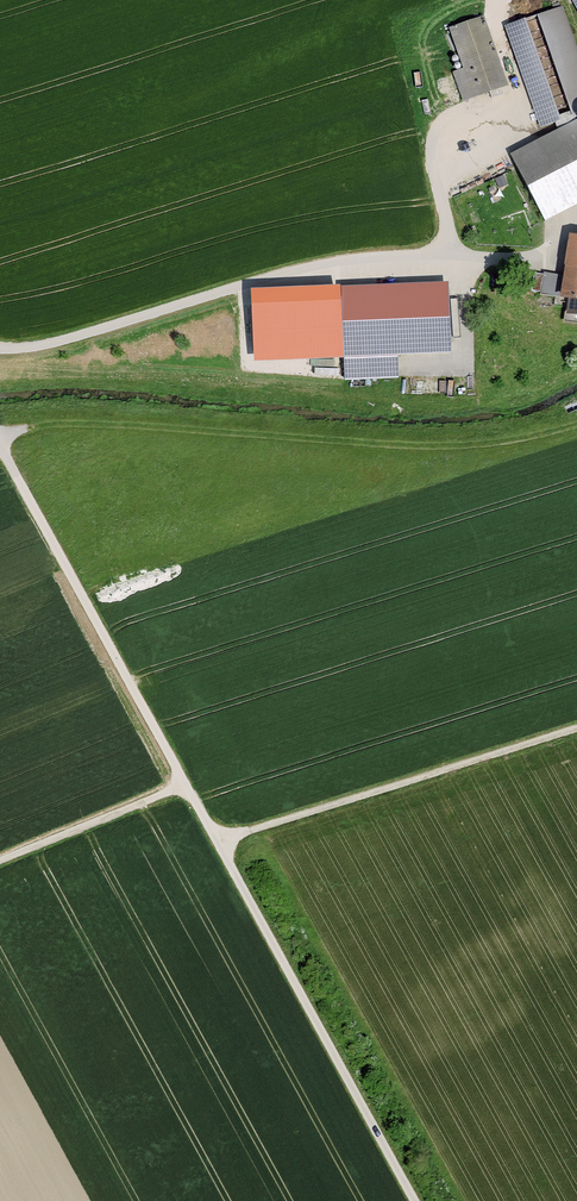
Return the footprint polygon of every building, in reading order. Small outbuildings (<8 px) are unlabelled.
[(505,25),(540,126),(576,113),(576,49),(562,5),(505,25)] [(483,15),(449,29),(476,97),(510,83),(483,15)] [(574,119),(507,153),(540,219),(576,200),(576,125),(574,119)] [(572,234),(567,274),(543,271),(540,292),(563,296),(562,300),(569,301),(567,317),(576,319),(576,235),(572,234)] [(450,282),(343,286),(347,381),(400,379),(399,356),(453,354),(450,282)]
